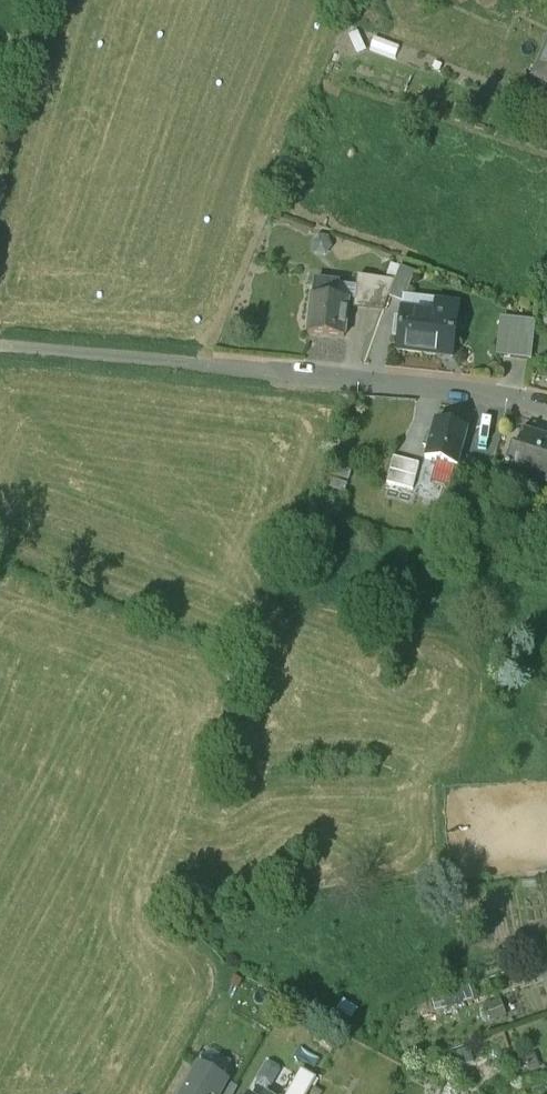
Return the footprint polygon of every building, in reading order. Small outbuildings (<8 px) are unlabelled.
[(535,80),(546,86),(546,55),(535,80)] [(535,80),(528,95),(546,103),(546,86),(535,80)] [(415,274),(401,268),(395,283),(390,298),(404,303),(415,274)] [(349,300),(348,315),(382,319),(390,298),(395,283),(352,278),(349,300)] [(349,300),(313,296),(309,333),(345,337),(348,315),(349,300)] [(435,315),(402,311),(397,352),(453,358),(459,311),(435,308),(435,315)] [(537,322),(513,319),(509,358),(532,361),(537,322)] [(469,431),(437,422),(427,460),(459,469),(464,449),(469,431)] [(526,435),(522,450),(516,449),(511,468),(509,467),(508,472),(510,472),(511,471),(546,482),(546,441),(526,435)] [(464,449),(459,469),(468,471),(473,451),(464,449)] [(425,468),(411,464),(405,485),(419,489),(425,468)] [(199,1061),(180,1093),(217,1093),(227,1077),(199,1061)] [(291,1093),(309,1093),(317,1079),(303,1071),(291,1093)]
